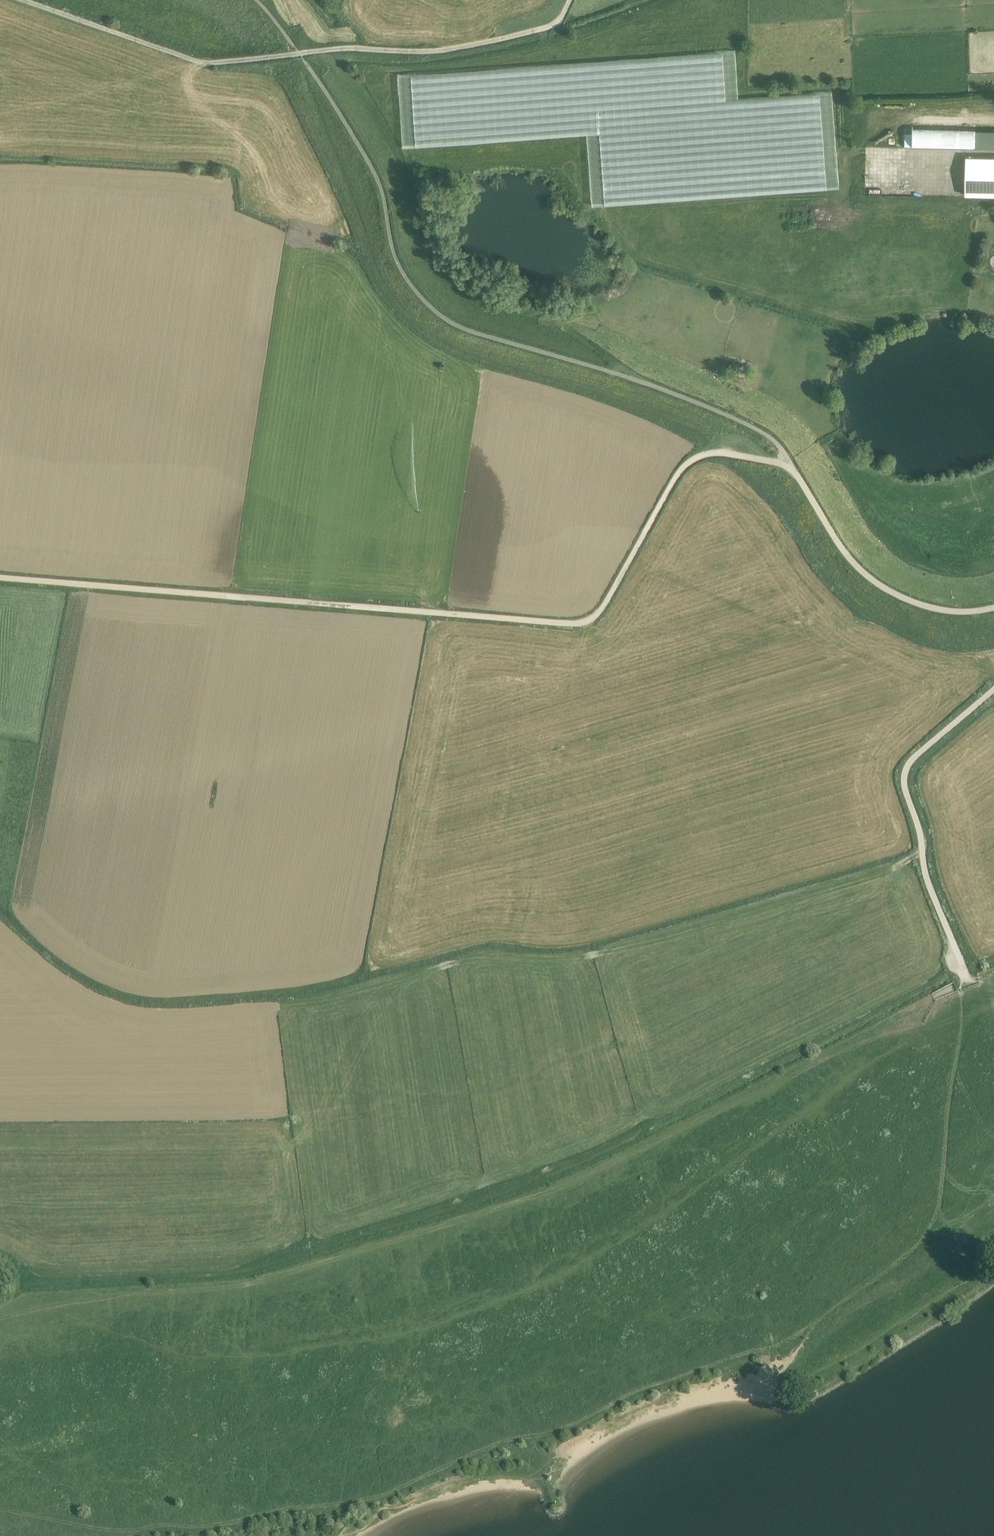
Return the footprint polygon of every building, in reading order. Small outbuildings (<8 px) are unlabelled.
[(958,142),(958,120),(919,120),(919,142),(958,142)] [(965,195),(993,196),(993,156),(965,156),(965,195)] [(741,366),(734,363),(732,368),(746,374),(749,367),(742,364),(741,366)]
